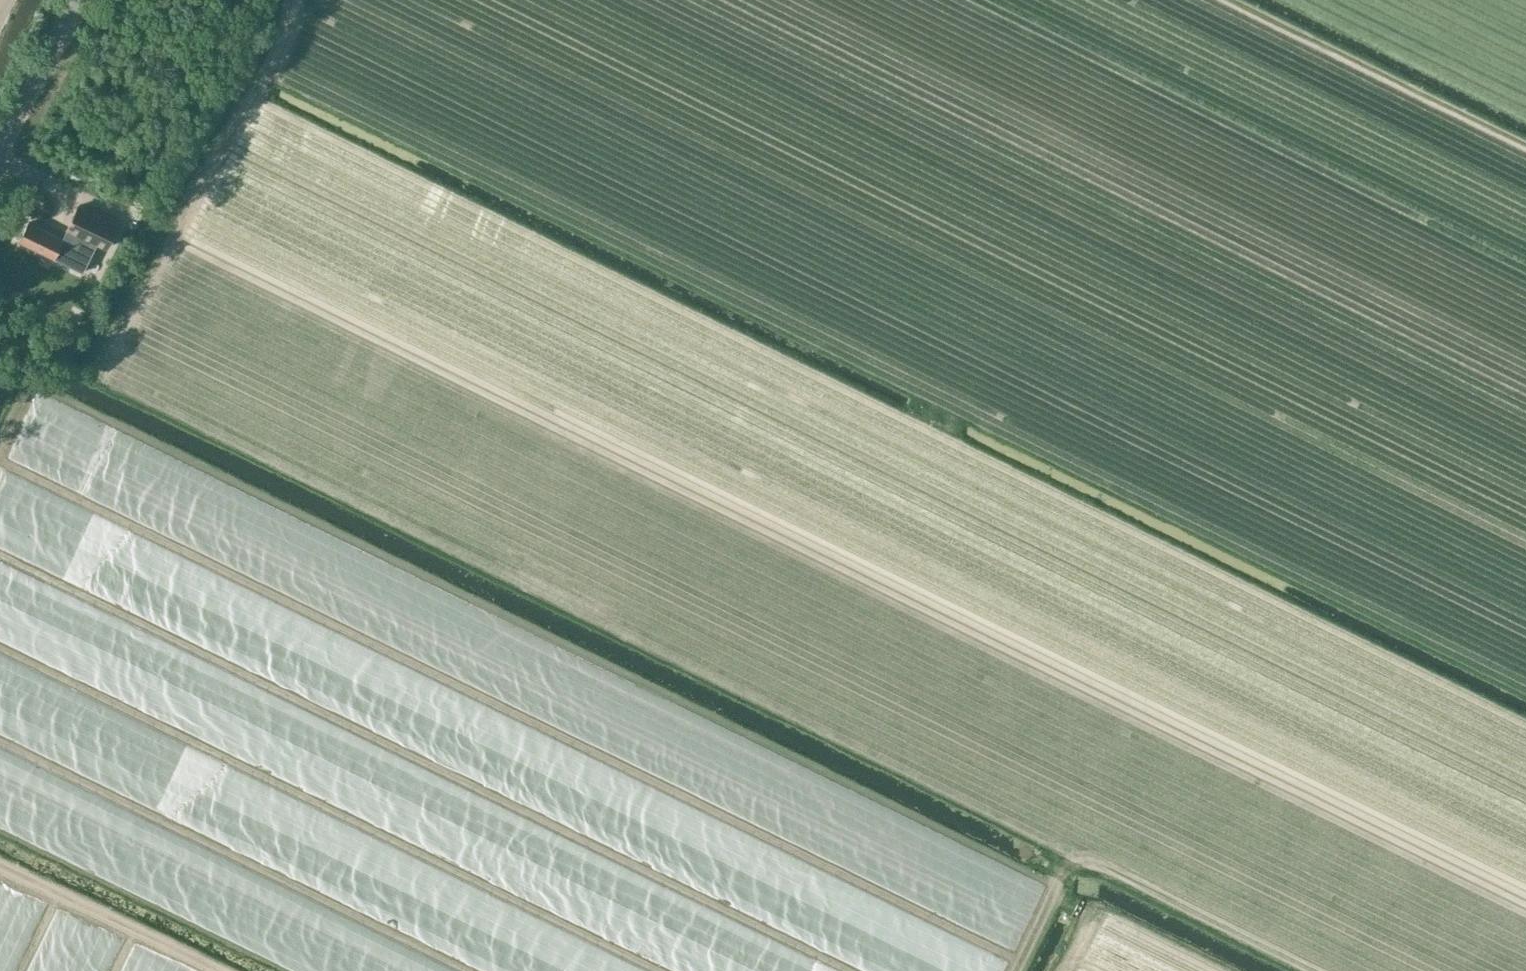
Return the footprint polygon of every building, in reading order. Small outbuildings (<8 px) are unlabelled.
[(29,221),(20,240),(84,271),(98,242),(107,246),(118,222),(79,204),(63,238),(29,221)]
